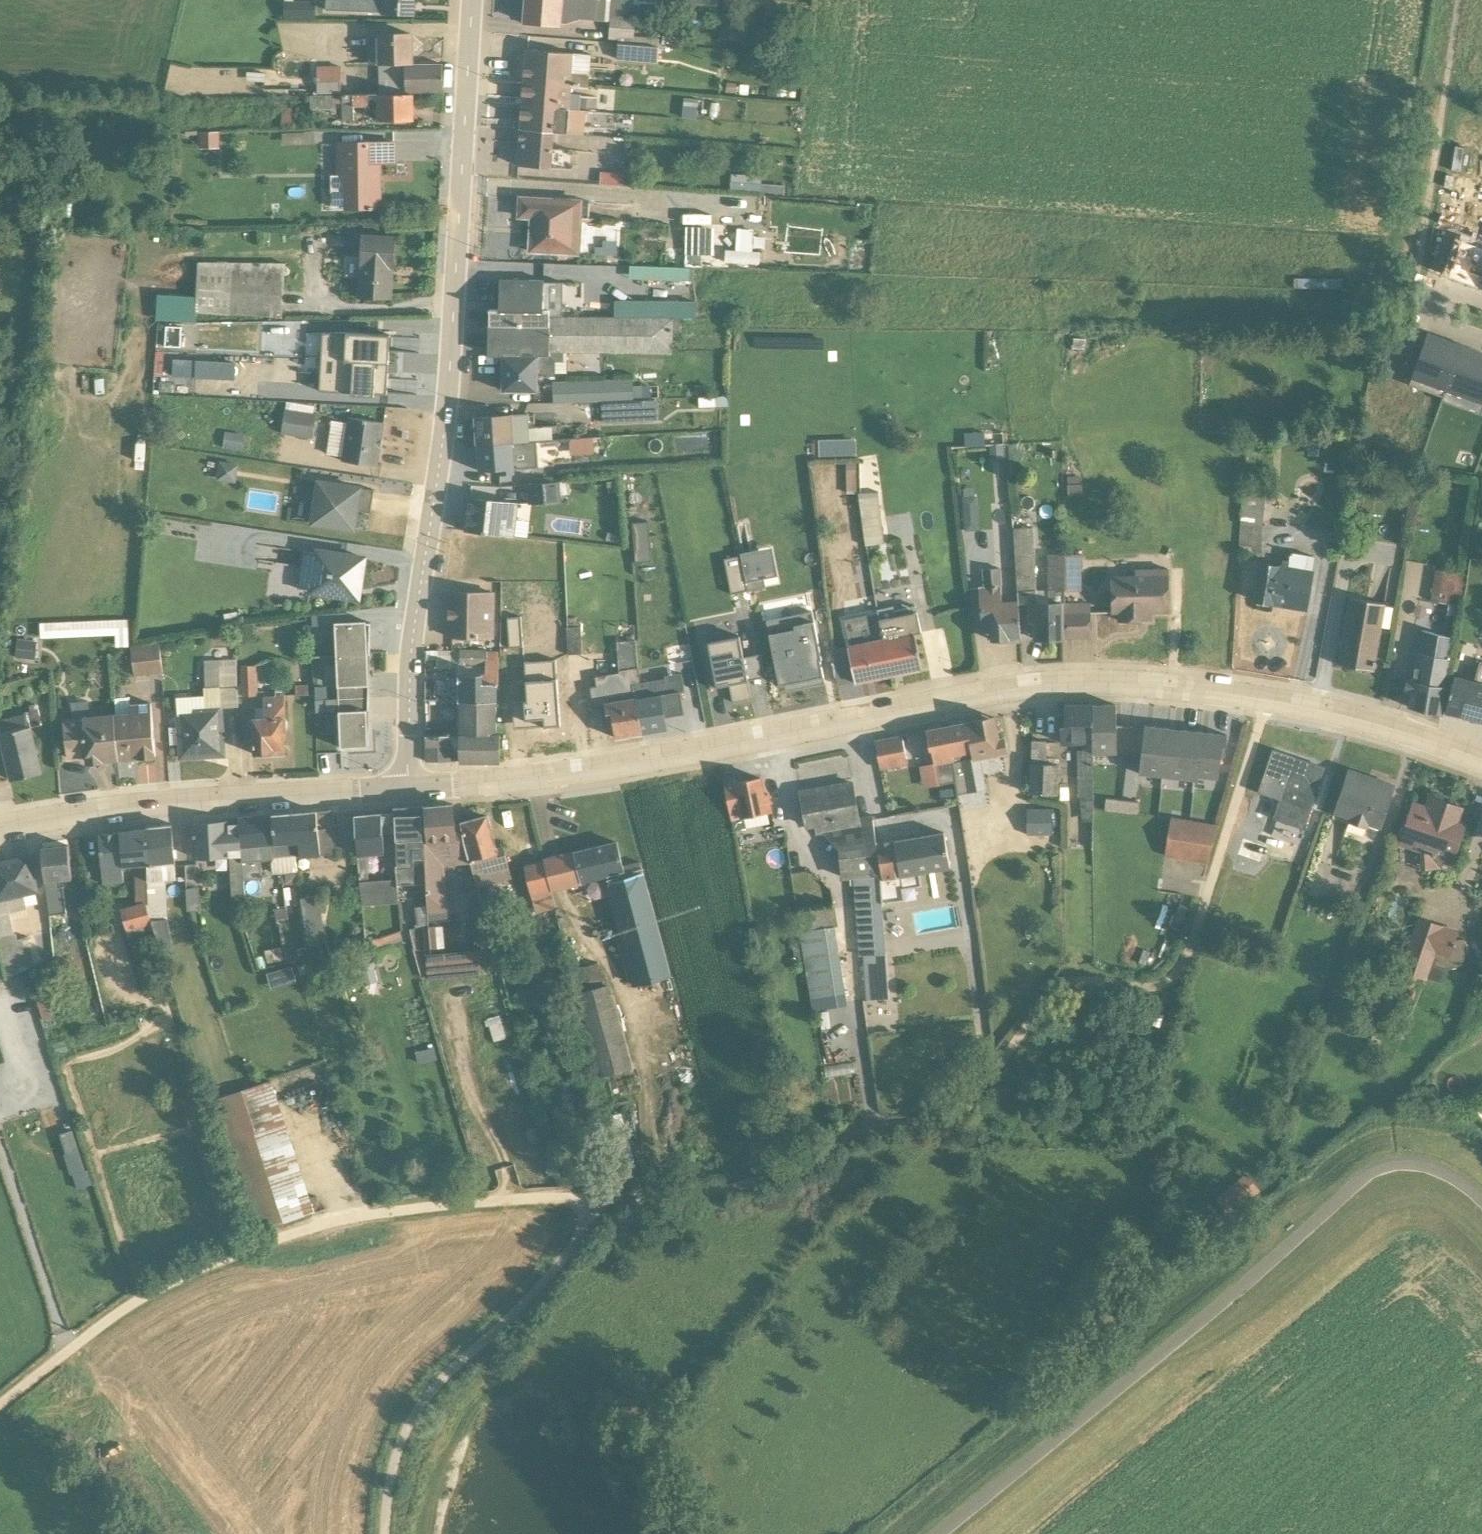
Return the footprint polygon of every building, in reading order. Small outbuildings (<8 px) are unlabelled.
[(284,0),(284,17),(315,18),(316,1),(294,0),(284,0)] [(326,9),(413,12),(414,0),(327,0),(326,9)] [(662,0),(524,0),(522,22),(561,25),(561,22),(579,18),(609,20),(608,39),(618,40),(618,42),(658,46),(659,37),(635,35),(637,17),(632,16),(633,11),(673,14),(674,1),(662,0)] [(379,63),(414,62),(413,32),(377,32),(378,45),(369,46),(369,62),(379,63)] [(618,42),(617,57),(657,60),(658,46),(618,42)] [(526,49),(523,80),(588,86),(590,54),(526,49)] [(443,93),(442,63),(414,62),(379,63),(379,93),(414,93),(443,93)] [(340,92),(341,65),(317,65),(318,93),(340,92)] [(571,85),(523,80),(521,104),(585,109),(586,95),(571,94),(571,85)] [(377,120),(415,120),(414,93),(311,95),(311,109),(336,109),(336,102),(342,102),(342,120),(354,120),(354,106),(377,106),(377,120)] [(520,127),(583,132),(585,109),(521,104),(520,127)] [(282,126),(291,126),(291,106),(282,106),(282,126)] [(202,128),(202,143),(222,142),(222,127),(202,128)] [(554,130),(520,127),(517,164),(551,166),(554,130)] [(331,188),(331,206),(344,206),(344,208),(382,208),(381,163),(397,162),(396,140),(336,140),(337,175),(343,175),(343,187),(331,188)] [(603,170),(603,179),(626,180),(626,171),(603,170)] [(764,171),(733,171),(734,185),(764,185),(764,171)] [(518,194),(517,217),(529,218),(527,251),(580,254),(583,197),(518,194)] [(356,296),(357,296),(393,298),(396,234),(361,232),(356,296)] [(759,264),(760,234),(688,232),(688,262),(759,264)] [(282,317),(282,315),(285,263),(198,258),(198,261),(196,296),(158,293),(158,294),(156,319),(157,319),(195,321),(195,320),(195,311),(282,317)] [(629,278),(692,279),(693,267),(629,265),(629,278)] [(549,312),(544,310),(544,278),(500,281),(509,308),(489,308),(490,324),(549,325),(549,312)] [(680,318),(695,318),(695,300),(614,298),(614,316),(680,318)] [(681,333),(680,318),(550,315),(549,325),(490,324),(488,354),(549,353),(549,351),(672,352),(673,334),(681,333)] [(1444,341),(1445,338),(1426,331),(1425,335),(1406,388),(1440,400),(1460,345),(1460,343),(1456,342),(1455,345),(1444,341)] [(336,342),(334,399),(351,399),(351,387),(385,388),(386,354),(389,354),(389,342),(369,341),(369,343),(336,342)] [(1440,400),(1480,414),(1481,408),(1481,354),(1479,352),(1480,350),(1460,343),(1460,345),(1440,400)] [(502,354),(501,390),(538,392),(538,374),(555,373),(555,372),(567,372),(567,351),(549,351),(549,353),(502,354)] [(197,372),(237,373),(238,356),(198,354),(197,372)] [(553,380),(553,401),(632,399),(631,378),(553,380)] [(657,398),(600,400),(602,421),(656,419),(657,398)] [(314,404),(286,400),(282,432),(312,436),(315,412),(313,412),(314,404)] [(474,414),(476,442),(552,438),(551,425),(529,426),(529,420),(527,420),(527,413),(512,413),(512,412),(474,414)] [(331,419),(327,451),(342,453),(341,459),(377,464),(384,421),(348,416),(347,422),(331,419)] [(228,428),(226,443),(243,446),(245,431),(228,428)] [(820,452),(857,450),(856,433),(819,435),(820,452)] [(569,437),(570,452),(593,451),(593,436),(569,437)] [(476,442),(478,470),(498,469),(499,474),(515,472),(515,467),(537,466),(536,439),(476,442)] [(989,444),(989,457),(1022,456),(1022,442),(989,444)] [(219,474),(238,477),(241,458),(223,455),(219,474)] [(857,461),(846,461),(846,492),(858,492),(857,461)] [(1080,495),(1080,475),(1067,475),(1067,495),(1080,495)] [(312,498),(308,520),(353,528),(357,509),(370,511),(374,488),(362,486),(363,484),(315,476),(315,478),(309,478),(307,487),(310,498),(312,498)] [(526,482),(528,502),(562,499),(561,493),(570,492),(569,479),(526,482)] [(979,526),(978,484),(963,485),(965,526),(979,526)] [(1263,486),(1243,485),(1242,486),(1238,548),(1239,549),(1260,551),(1261,550),(1264,487),(1263,486)] [(877,491),(858,493),(857,494),(865,545),(883,543),(877,491)] [(518,500),(469,497),(466,529),(526,536),(528,520),(516,518),(518,500)] [(652,556),(651,517),(637,518),(638,557),(652,556)] [(1063,600),(1065,600),(1063,552),(1046,553),(1046,588),(1036,588),(1036,577),(1032,525),(1012,527),(1016,586),(1018,603),(1027,602),(1027,620),(1032,621),(1033,638),(1063,638),(1063,600)] [(733,589),(768,582),(766,570),(779,568),(774,541),(726,550),(733,589)] [(364,556),(305,547),(299,584),(309,585),(309,589),(358,596),(364,556)] [(1256,600),(1256,602),(1267,604),(1268,601),(1306,609),(1313,569),(1310,568),(1313,555),(1290,551),(1288,559),(1281,558),(1280,564),(1258,560),(1251,599),(1256,600)] [(1064,589),(1080,589),(1080,552),(1063,552),(1064,589)] [(1168,566),(1134,567),(1134,572),(1110,573),(1111,611),(1117,611),(1117,619),(1149,619),(1150,611),(1168,610),(1168,566)] [(1004,637),(1005,641),(1018,640),(1018,636),(1019,636),(1017,598),(1001,598),(1000,568),(982,568),(983,584),(978,585),(980,617),(985,617),(986,624),(990,625),(991,638),(1004,637)] [(1440,713),(1463,573),(1434,569),(1429,599),(1446,602),(1441,632),(1420,629),(1412,676),(1407,676),(1405,688),(1412,690),(1408,705),(1440,713)] [(448,590),(448,635),(494,635),(494,590),(448,590)] [(1336,661),(1373,668),(1384,602),(1347,596),(1336,661)] [(1089,601),(1063,600),(1063,636),(1090,636),(1089,601)] [(892,605),(880,607),(881,612),(877,613),(888,674),(921,667),(915,632),(920,630),(916,611),(913,611),(912,606),(893,609),(892,605)] [(780,692),(825,682),(810,610),(765,619),(780,692)] [(347,611),(336,611),(336,652),(370,652),(370,622),(347,622),(347,611)] [(615,620),(615,621),(618,670),(619,670),(622,685),(619,686),(621,697),(604,700),(607,720),(608,720),(612,720),(615,736),(641,732),(633,683),(641,681),(638,666),(634,619),(615,620)] [(569,653),(582,652),(581,625),(567,625),(569,653)] [(765,671),(761,649),(744,652),(740,628),(706,634),(715,685),(731,682),(734,699),(753,695),(749,674),(765,671)] [(39,654),(39,635),(20,634),(19,653),(39,654)] [(888,674),(881,637),(847,643),(855,680),(888,674)] [(161,671),(159,642),(132,644),(134,673),(161,671)] [(487,649),(486,647),(459,647),(459,649),(426,649),(426,647),(425,660),(450,659),(449,665),(454,665),(454,673),(459,673),(458,699),(496,699),(498,649),(487,649)] [(370,653),(336,652),(335,683),(338,683),(338,694),(369,695),(369,683),(370,653)] [(239,704),(236,657),(204,658),(204,686),(204,693),(177,696),(177,713),(175,714),(178,758),(226,755),(223,705),(235,705),(239,704)] [(1478,659),(1472,678),(1454,673),(1443,711),(1481,722),(1481,660),(1478,659)] [(256,664),(240,664),(242,694),(257,693),(256,664)] [(682,689),(679,672),(665,674),(665,678),(641,681),(633,683),(641,732),(667,727),(665,716),(683,712),(679,690),(682,689)] [(331,685),(324,686),(315,686),(316,711),(331,709),(331,685)] [(284,688),(275,688),(274,694),(263,695),(263,706),(255,706),(255,716),(252,716),(253,752),(274,752),(274,753),(285,752),(285,731),(286,731),(284,688)] [(338,694),(339,709),(340,745),(368,744),(367,727),(368,727),(369,721),(367,720),(366,708),(370,708),(369,695),(365,695),(338,694)] [(119,759),(156,755),(151,700),(130,703),(129,695),(113,696),(115,712),(119,759)] [(496,731),(496,699),(458,699),(458,725),(425,727),(426,734),(496,731)] [(29,704),(30,709),(24,710),(25,712),(0,718),(0,732),(0,738),(10,778),(43,770),(32,726),(42,722),(37,702),(29,704)] [(1076,749),(1077,796),(1079,796),(1080,820),(1092,820),(1091,704),(1064,705),(1063,723),(1058,724),(1059,742),(1080,742),(1081,749),(1076,749)] [(1091,751),(1116,751),(1129,752),(1130,725),(1115,724),(1115,704),(1091,704),(1091,751)] [(1183,720),(1203,718),(1202,707),(1182,709),(1183,720)] [(115,712),(63,717),(67,756),(85,754),(86,762),(101,761),(119,759),(115,712)] [(999,735),(994,716),(993,716),(966,721),(971,750),(953,754),(953,759),(952,759),(955,780),(957,792),(985,787),(979,757),(1007,752),(1003,735),(999,735)] [(918,765),(921,787),(938,785),(939,784),(939,783),(955,780),(952,759),(953,759),(953,754),(971,750),(966,721),(925,729),(928,748),(931,748),(933,762),(918,765)] [(1168,727),(1144,724),(1143,727),(1130,725),(1129,752),(1140,754),(1138,770),(1162,773),(1168,727)] [(1192,777),(1199,731),(1168,727),(1162,773),(1192,777)] [(1199,731),(1194,774),(1217,777),(1220,754),(1224,754),(1226,734),(1199,731)] [(426,734),(426,760),(450,760),(450,744),(454,744),(455,749),(460,749),(460,760),(499,759),(499,732),(426,734)] [(874,740),(880,768),(906,763),(901,735),(874,740)] [(1027,791),(1057,793),(1057,791),(1058,762),(1046,761),(1046,740),(1030,739),(1030,761),(1029,761),(1027,791)] [(1304,827),(1322,765),(1272,750),(1258,792),(1268,795),(1266,802),(1275,805),(1272,817),(1275,818),(1271,834),(1294,842),(1300,826),(1304,827)] [(1347,772),(1332,810),(1347,815),(1346,819),(1366,826),(1368,822),(1379,826),(1392,784),(1368,775),(1367,778),(1347,772)] [(733,829),(769,821),(767,810),(773,808),(767,793),(763,793),(760,777),(736,781),(734,776),(723,778),(733,829)] [(853,877),(877,875),(871,813),(859,814),(853,778),(798,788),(805,827),(814,825),(815,831),(822,830),(837,846),(841,876),(853,877)] [(1439,867),(1448,871),(1466,821),(1459,818),(1463,805),(1427,792),(1423,802),(1412,798),(1396,842),(1418,850),(1419,868),(1439,867)] [(1107,795),(1107,805),(1139,807),(1139,797),(1107,795)] [(457,830),(452,802),(423,805),(429,920),(449,918),(445,864),(471,861),(462,830),(457,830)] [(426,884),(422,803),(393,805),(394,811),(395,830),(398,901),(417,899),(416,884),(426,884)] [(1051,807),(1026,807),(1026,832),(1051,833),(1051,807)] [(336,850),(332,808),(291,812),(296,855),(296,856),(336,850)] [(381,812),(381,810),(354,812),(361,904),(398,901),(396,877),(369,879),(367,864),(369,863),(368,854),(384,851),(383,832),(395,830),(394,811),(381,812)] [(271,856),(272,872),(297,870),(291,812),(276,813),(279,855),(271,856)] [(487,812),(460,820),(478,886),(511,876),(503,847),(497,848),(487,812)] [(241,854),(244,882),(255,880),(252,860),(271,859),(271,856),(279,855),(276,813),(238,816),(241,854)] [(1217,825),(1170,815),(1165,851),(1207,860),(1217,825)] [(244,882),(241,854),(238,823),(228,823),(227,820),(193,822),(194,857),(229,856),(232,899),(246,897),(244,882)] [(172,941),(168,922),(166,878),(176,877),(175,861),(171,824),(146,827),(149,911),(159,942),(161,945),(172,941)] [(159,942),(149,911),(146,827),(120,830),(117,831),(99,833),(103,882),(123,880),(122,865),(134,864),(135,903),(120,907),(131,941),(138,939),(141,947),(159,942)] [(874,839),(879,902),(903,898),(901,886),(920,883),(919,875),(951,870),(944,828),(874,839)] [(1263,844),(1242,838),(1232,871),(1253,877),(1263,844)] [(606,884),(614,917),(655,906),(646,873),(643,874),(639,861),(622,866),(616,841),(575,851),(574,848),(543,856),(552,889),(586,880),(594,910),(610,906),(604,884),(606,884)] [(72,878),(67,842),(41,845),(50,924),(60,923),(59,914),(69,912),(65,884),(61,884),(60,879),(72,878)] [(35,963),(28,935),(17,937),(16,932),(14,932),(11,919),(28,915),(27,906),(24,894),(26,904),(38,901),(35,891),(40,890),(31,853),(27,853),(0,859),(0,945),(7,976),(35,963)] [(525,864),(537,911),(555,906),(543,859),(525,864)] [(866,998),(887,996),(888,995),(877,875),(853,877),(858,954),(859,954),(861,954),(865,997),(866,998)] [(283,882),(269,884),(272,910),(274,909),(275,918),(288,916),(283,882)] [(199,887),(187,887),(188,909),(200,908),(199,887)] [(307,938),(325,935),(318,894),(300,897),(307,938)] [(809,996),(845,993),(834,925),(837,924),(834,906),(829,906),(797,912),(796,912),(809,996)] [(1425,977),(1442,982),(1447,966),(1452,965),(1455,964),(1460,960),(1461,958),(1463,953),(1462,938),(1454,938),(1457,928),(1416,915),(1399,970),(1425,978),(1425,977)] [(423,925),(424,947),(445,946),(443,924),(423,925)] [(382,942),(401,937),(400,931),(399,931),(369,938),(371,949),(354,953),(358,969),(393,961),(392,956),(389,956),(386,947),(383,948),(382,942)] [(800,939),(791,941),(794,957),(803,956),(800,939)] [(425,953),(427,978),(481,973),(479,948),(425,953)] [(570,968),(600,1074),(632,1065),(609,981),(601,959),(570,968)] [(274,986),(299,979),(295,961),(270,967),(274,986)] [(60,1011),(52,987),(45,989),(44,991),(35,994),(43,1017),(60,1011)] [(681,1017),(672,988),(660,992),(669,1021),(681,1017)] [(505,1036),(499,1013),(486,1017),(493,1040),(505,1036)] [(313,1210),(271,1078),(243,1087),(242,1088),(284,1220),(312,1211),(313,1210)] [(254,1230),(283,1221),(284,1220),(242,1088),(211,1097),(210,1098),(253,1229),(254,1230)] [(69,1147),(77,1184),(92,1181),(84,1144),(69,1147)]
